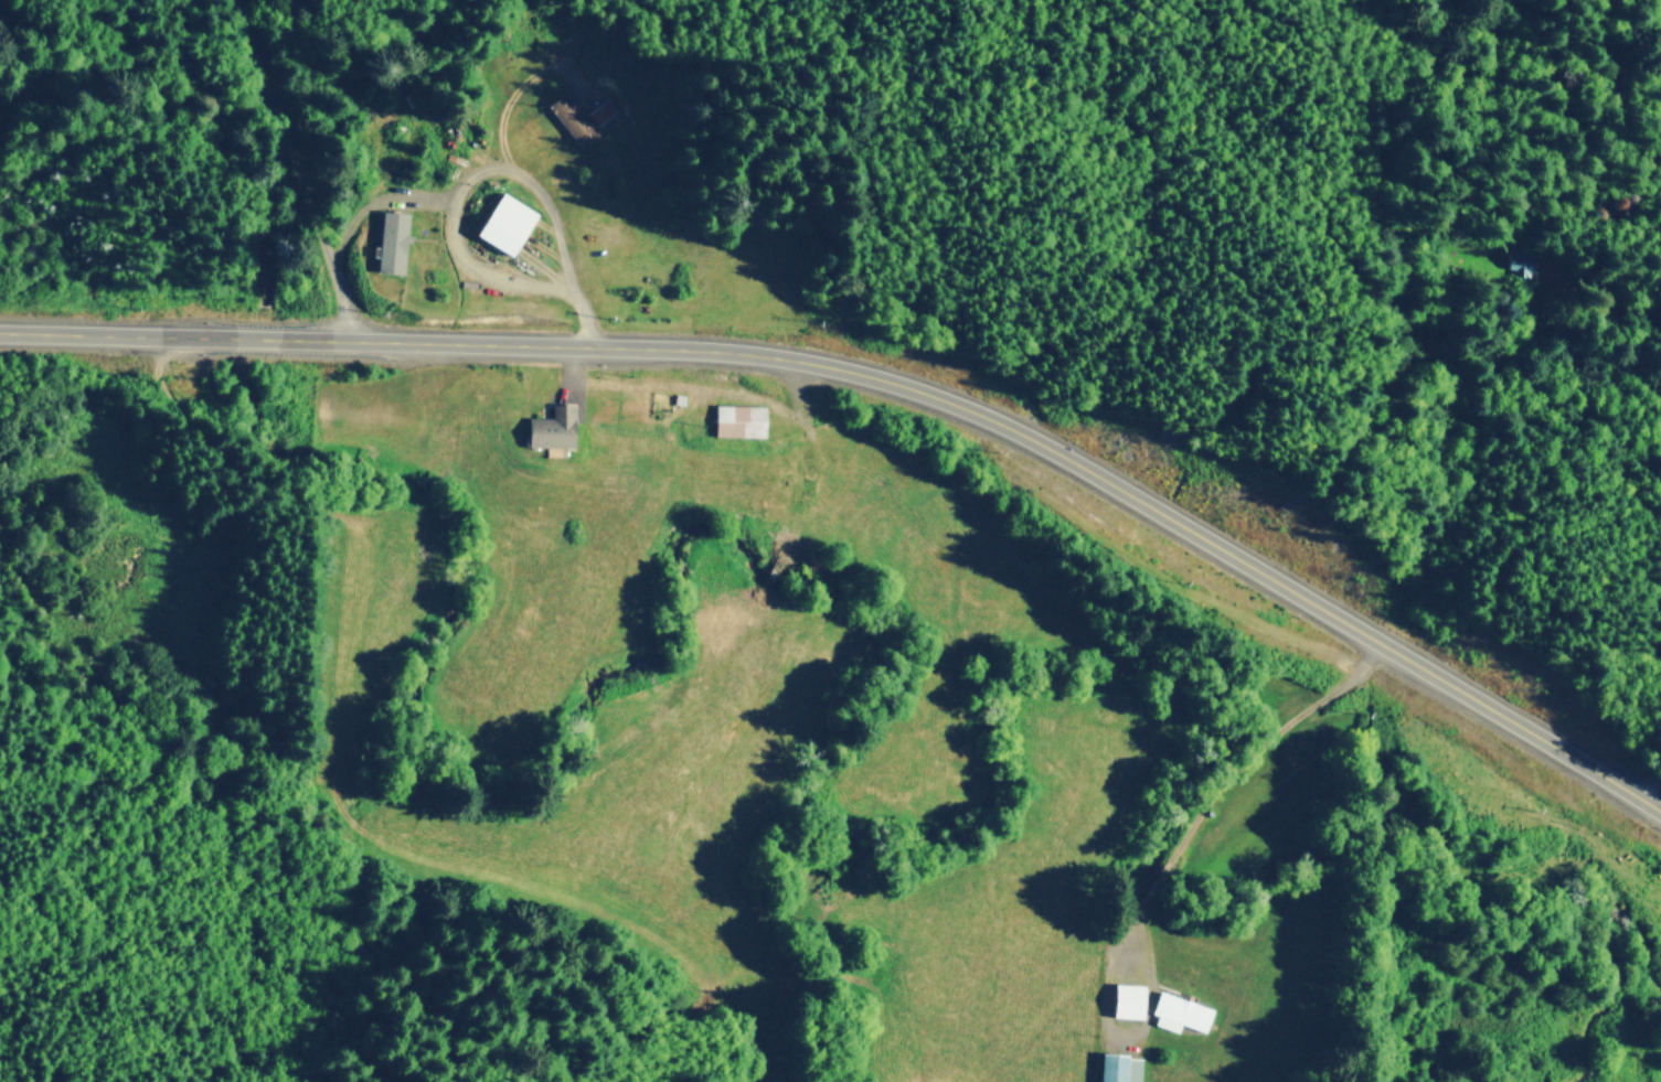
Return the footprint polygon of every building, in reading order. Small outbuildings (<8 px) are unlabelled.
[(577,146),(595,132),(561,90),(543,104),(577,146)] [(503,257),(531,213),(496,191),(468,234),(503,257)] [(401,212),(375,211),(373,272),(398,274),(401,212)] [(521,446),(567,447),(567,403),(547,403),(547,417),(521,417),(521,446)] [(762,405),(710,404),(709,436),(761,437),(762,405)] [(1137,1018),(1138,985),(1108,984),(1107,1017),(1137,1018)] [(1177,1023),(1202,1032),(1210,1009),(1155,990),(1147,1013),(1154,1015),(1151,1024),(1174,1032),(1177,1023)] [(1094,1055),(1093,1081),(1136,1081),(1137,1056),(1094,1055)]
